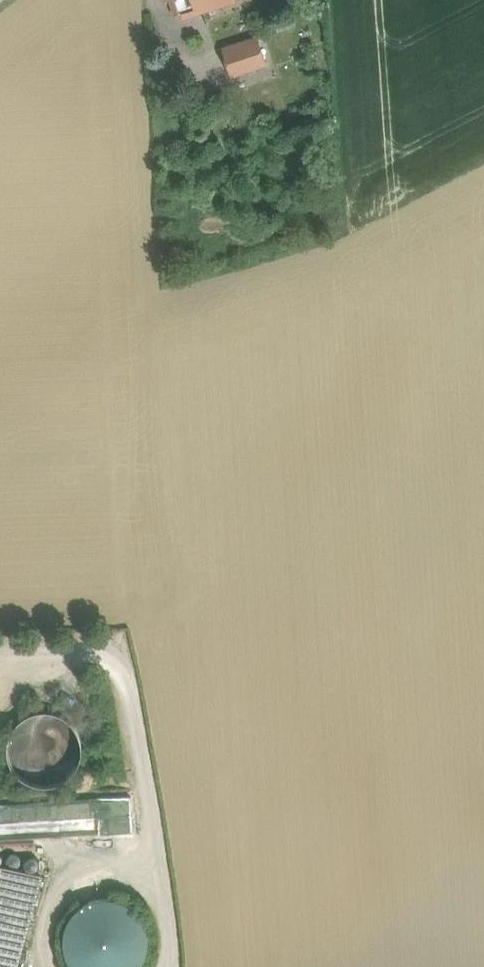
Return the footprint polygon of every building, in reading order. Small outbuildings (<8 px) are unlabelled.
[(177,13),(184,17),(203,10),(200,0),(173,0),(177,13)] [(203,10),(232,0),(200,0),(203,10)] [(257,38),(225,49),(233,74),(266,63),(257,38)] [(80,763),(82,749),(79,735),(71,723),(59,715),(45,712),(31,715),(19,723),(11,735),(8,749),(11,764),(20,776),(32,783),(46,786),(60,783),(72,775),(80,763)] [(135,830),(134,796),(0,802),(0,822),(16,821),(16,835),(135,830)] [(0,864),(0,966),(15,966),(41,875),(0,864)] [(66,966),(68,966),(142,966),(157,912),(85,894),(66,966)]
